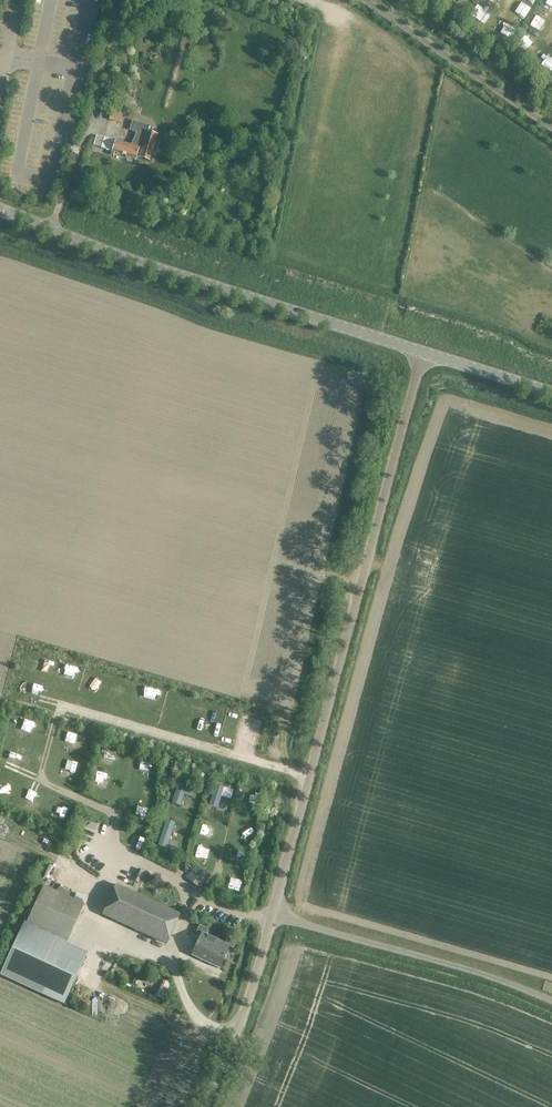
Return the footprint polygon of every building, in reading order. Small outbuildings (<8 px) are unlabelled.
[(109,120),(119,123),(126,99),(115,96),(109,120)] [(104,137),(101,148),(104,149),(135,159),(136,157),(148,160),(156,134),(145,131),(146,126),(132,122),(130,129),(135,131),(134,136),(128,144),(108,138),(104,137)] [(178,784),(172,803),(180,806),(184,795),(193,798),(195,789),(178,784)] [(209,804),(218,807),(222,795),(231,798),(234,789),(215,784),(209,804)] [(166,819),(157,845),(166,848),(174,822),(166,819)] [(196,866),(187,878),(199,888),(208,876),(196,866)] [(133,879),(139,882),(145,871),(139,868),(133,879)] [(43,886),(2,976),(62,1004),(86,953),(66,944),(84,905),(43,886)] [(116,886),(103,914),(166,944),(179,915),(116,886)] [(201,933),(191,955),(220,968),(229,946),(233,948),(235,943),(229,940),(227,945),(206,935),(208,930),(200,927),(198,932),(201,933)]
